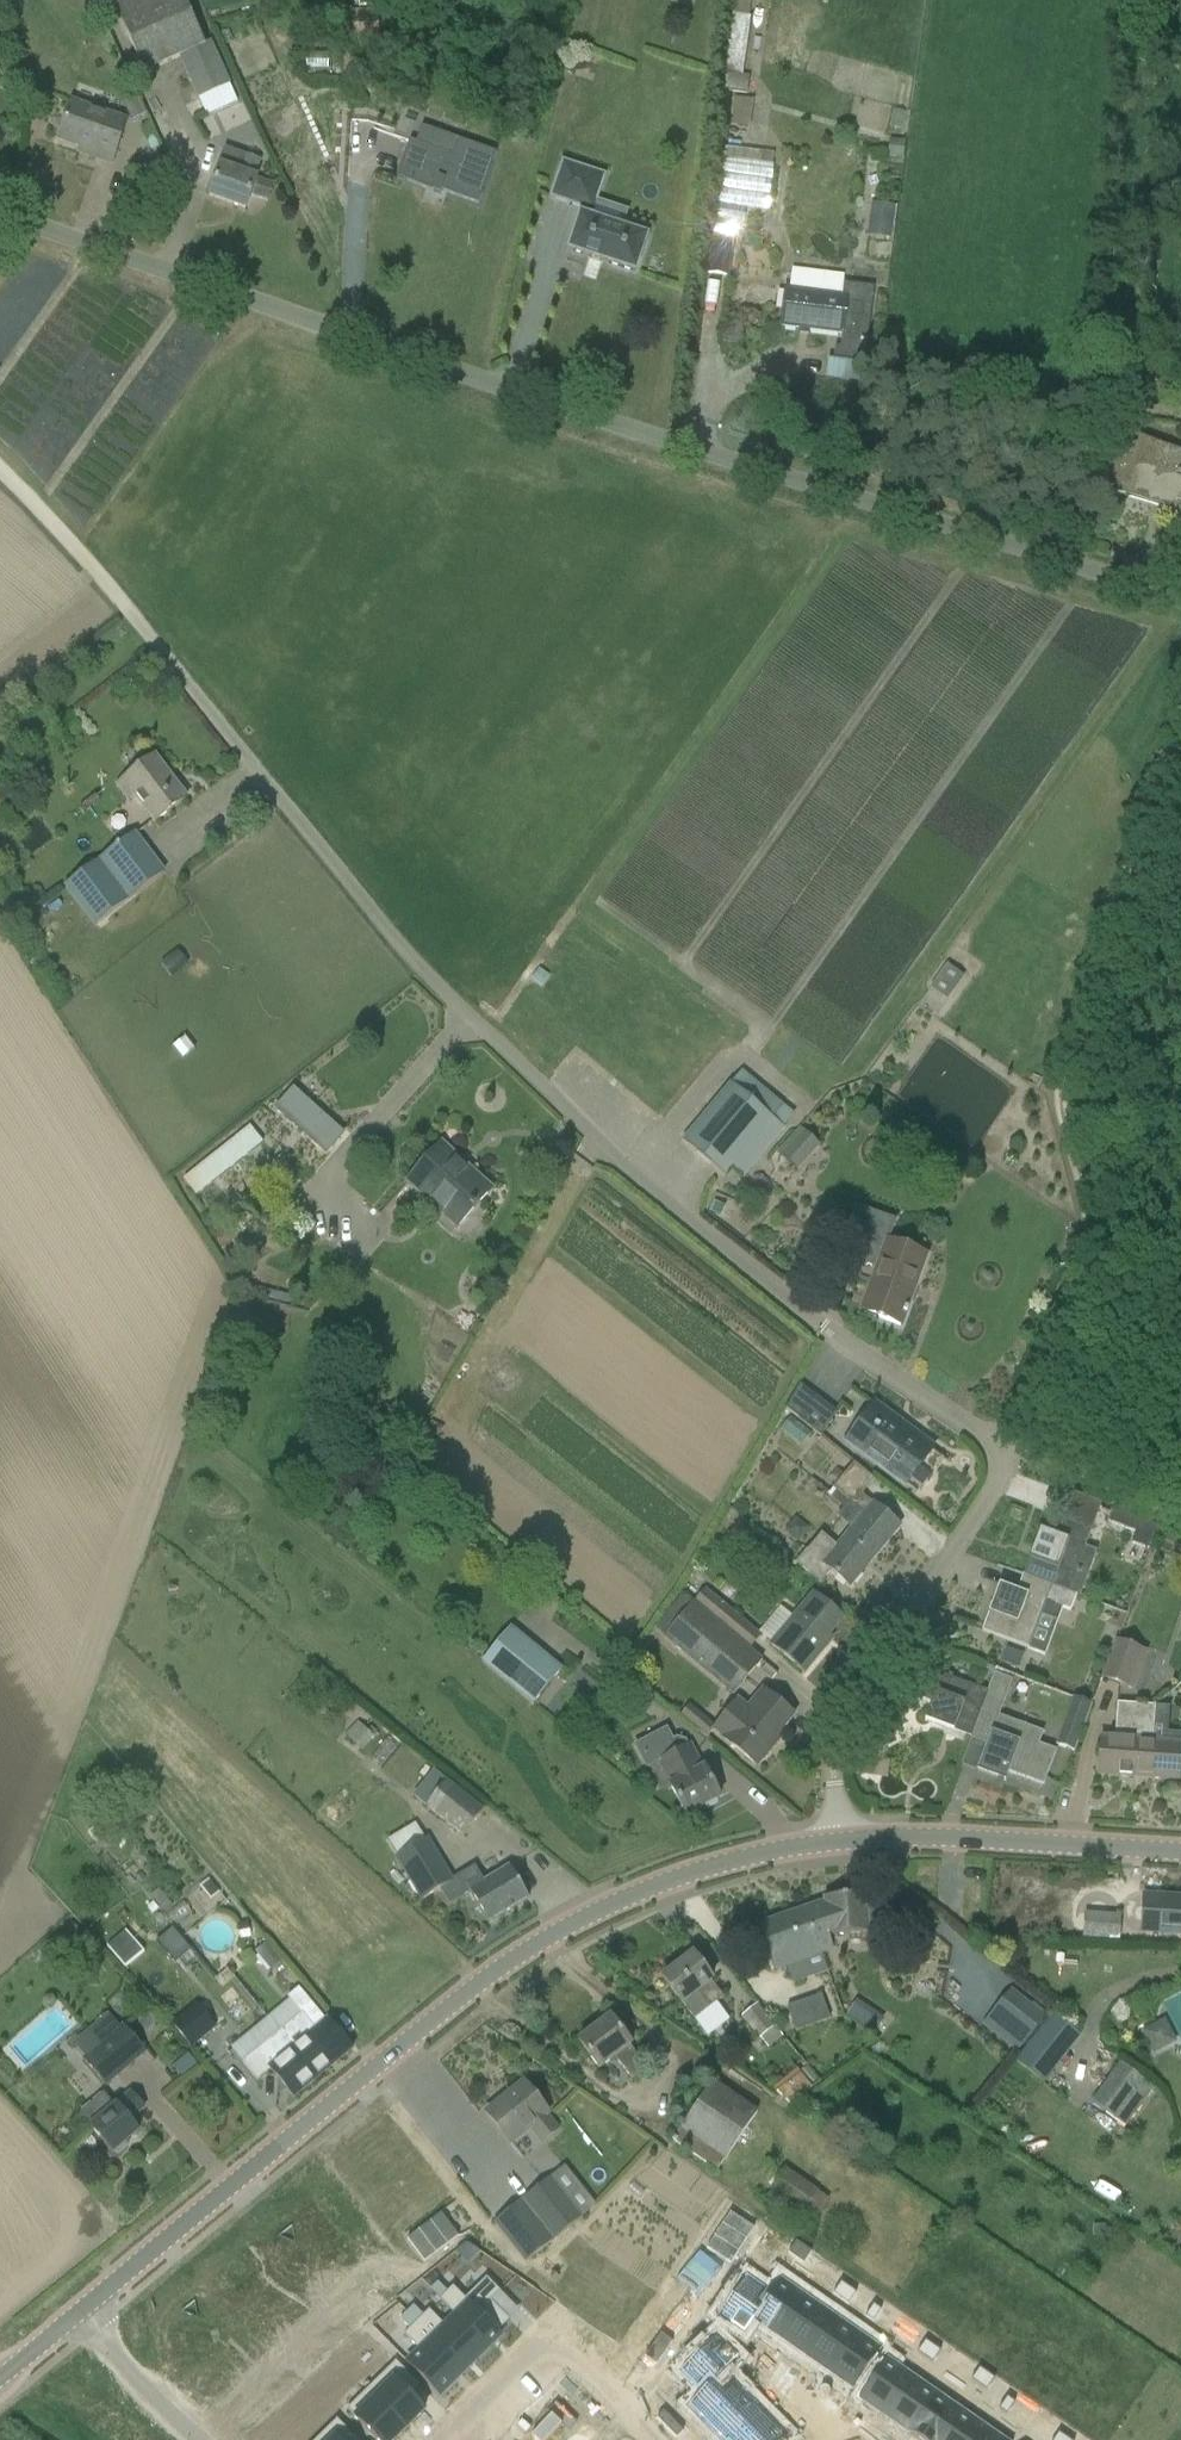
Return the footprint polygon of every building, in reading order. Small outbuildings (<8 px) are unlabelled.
[(21,11),(16,0),(0,0),(0,19),(21,11)] [(179,59),(205,47),(184,0),(110,0),(144,75),(179,59)] [(730,14),(749,16),(751,0),(732,0),(730,14)] [(349,13),(350,43),(378,42),(377,12),(349,13)] [(231,85),(219,60),(186,74),(198,101),(231,85)] [(750,129),(754,102),(734,99),(730,127),(750,129)] [(112,165),(127,120),(73,101),(59,141),(90,152),(88,157),(112,165)] [(887,159),(903,160),(905,142),(889,140),(887,159)] [(410,143),(397,181),(413,187),(416,188),(441,196),(442,193),(479,206),(497,154),(459,141),(453,157),(410,143)] [(725,206),(772,207),(773,152),(726,150),(725,206)] [(226,151),(210,199),(246,211),(251,197),(268,203),(274,184),(257,178),(262,161),(244,155),(243,158),(226,151)] [(636,274),(647,239),(590,220),(604,178),(563,164),(552,199),(584,210),(582,217),(581,217),(569,252),(636,274)] [(872,206),(870,221),(892,224),(894,209),(872,206)] [(726,277),(731,243),(712,240),(707,274),(726,277)] [(833,362),(864,366),(873,289),(843,284),(844,281),(792,274),(790,289),(785,289),(781,327),(842,335),(840,349),(835,348),(833,362)] [(1122,434),(1102,491),(1125,499),(1128,488),(1180,505),(1180,453),(1122,434)] [(187,800),(155,758),(116,787),(128,804),(134,800),(153,826),(187,800)] [(96,928),(164,875),(134,835),(65,887),(96,928)] [(172,980),(183,970),(171,956),(160,965),(172,980)] [(959,974),(947,965),(930,989),(941,998),(959,974)] [(785,1128),(731,1085),(682,1143),(724,1178),(733,1168),(744,1176),(785,1128)] [(343,1137),(293,1093),(277,1110),(327,1155),(343,1137)] [(799,1127),(777,1153),(798,1172),(821,1146),(799,1127)] [(195,1199),(262,1145),(248,1128),(181,1182),(195,1199)] [(455,1231),(492,1191),(442,1145),(405,1184),(455,1231)] [(720,1217),(724,1208),(715,1203),(711,1213),(720,1217)] [(865,1243),(859,1263),(877,1270),(861,1313),(901,1327),(905,1315),(906,1315),(908,1310),(907,1310),(927,1254),(889,1240),(895,1220),(856,1207),(847,1238),(865,1243)] [(441,1345),(434,1358),(449,1366),(456,1353),(441,1345)] [(838,1414),(800,1385),(787,1408),(820,1436),(838,1414)] [(399,1424),(402,1410),(383,1407),(380,1420),(399,1424)] [(948,1462),(874,1407),(848,1441),(905,1483),(930,1451),(947,1463),(948,1462)] [(1090,1450),(1093,1451),(1106,1456),(1110,1444),(1094,1438),(1090,1450)] [(795,1564),(820,1585),(831,1572),(850,1587),(900,1527),(862,1496),(874,1479),(853,1463),(833,1487),(864,1513),(850,1530),(836,1547),(820,1533),(795,1564)] [(1097,1552),(1085,1548),(1101,1505),(1073,1494),(1057,1537),(1040,1531),(1023,1576),(1051,1586),(1051,1587),(1076,1597),(1079,1598),(1097,1552)] [(1129,1530),(1125,1540),(1150,1548),(1158,1523),(1113,1508),(1108,1523),(1129,1530)] [(1051,1586),(1023,1576),(1017,1593),(1000,1586),(982,1632),(1028,1649),(1045,1603),(1070,1612),(1076,1597),(1051,1587),(1051,1586)] [(760,1637),(724,1607),(705,1590),(693,1603),(712,1620),(745,1646),(750,1650),(760,1637)] [(771,1645),(804,1673),(825,1648),(821,1644),(842,1618),(813,1593),(771,1645)] [(759,1663),(691,1607),(665,1639),(733,1695),(759,1663)] [(512,1626),(482,1663),(533,1704),(563,1668),(512,1626)] [(1101,1679),(1123,1688),(1138,1649),(1116,1641),(1101,1679)] [(980,1710),(981,1711),(987,1693),(943,1677),(927,1671),(930,1664),(934,1653),(913,1646),(902,1677),(893,1673),(888,1688),(931,1704),(925,1722),(970,1738),(980,1710)] [(1006,1649),(1001,1664),(1019,1670),(1024,1656),(1006,1649)] [(980,1710),(970,1738),(988,1745),(978,1770),(998,1778),(1004,1780),(1006,1780),(1006,1778),(1008,1773),(1044,1786),(1056,1752),(1039,1745),(1043,1734),(999,1717),(1012,1681),(994,1674),(987,1693),(981,1711),(980,1710)] [(700,1715),(691,1726),(707,1738),(713,1731),(725,1739),(723,1741),(756,1766),(770,1751),(767,1748),(793,1716),(763,1692),(748,1711),(736,1702),(716,1728),(700,1715)] [(1074,1700),(1067,1718),(1084,1725),(1091,1707),(1074,1700)] [(1098,1775),(1136,1778),(1139,1742),(1134,1742),(1137,1706),(1117,1704),(1115,1740),(1100,1739),(1098,1775)] [(1179,1781),(1180,1748),(1180,1745),(1165,1744),(1168,1708),(1154,1707),(1137,1706),(1134,1742),(1139,1742),(1136,1778),(1179,1781)] [(367,1732),(358,1723),(346,1736),(362,1751),(374,1738),(372,1737),(377,1732),(371,1727),(367,1732)] [(658,1762),(686,1816),(705,1807),(706,1810),(717,1804),(716,1801),(720,1799),(704,1769),(703,1769),(691,1745),(689,1746),(686,1741),(676,1738),(673,1740),(667,1729),(634,1746),(645,1769),(658,1762)] [(869,1742),(860,1741),(859,1751),(868,1752),(869,1742)] [(484,1808),(447,1779),(426,1807),(462,1835),(484,1808)] [(393,1853),(425,1838),(418,1824),(387,1839),(393,1853)] [(104,1838),(95,1828),(88,1834),(97,1844),(104,1838)] [(428,1840),(397,1859),(422,1901),(453,1883),(428,1840)] [(529,1900),(509,1867),(484,1882),(475,1866),(460,1876),(489,1924),(529,1900)] [(200,1889),(211,1901),(220,1893),(209,1881),(200,1889)] [(824,1903),(805,1910),(820,1954),(831,1951),(827,1937),(867,1934),(865,1896),(824,1898),(824,1903)] [(1180,1935),(1180,1900),(1144,1897),(1141,1932),(1180,1935)] [(774,1970),(820,1954),(805,1910),(759,1926),(774,1970)] [(1086,1914),(1085,1939),(1118,1941),(1120,1916),(1086,1914)] [(79,1931),(73,1924),(63,1932),(70,1939),(79,1931)] [(250,1937),(247,1924),(234,1927),(237,1940),(250,1937)] [(167,1955),(184,1941),(173,1928),(156,1942),(167,1955)] [(125,1969),(143,1953),(133,1941),(115,1957),(125,1969)] [(695,2021),(711,2008),(723,1999),(711,1983),(713,1981),(693,1955),(662,1978),(682,2005),(683,2004),(695,2021)] [(317,2079),(351,2051),(326,2021),(299,1988),(288,1998),(302,2014),(279,2033),(317,2079)] [(1011,1989),(1002,2001),(1036,2028),(1045,2017),(1011,1989)] [(787,2007),(796,2032),(830,2021),(821,1995),(787,2007)] [(173,2024),(193,2048),(224,2022),(204,1998),(173,2024)] [(742,2017),(760,2040),(760,2039),(769,2049),(783,2038),(757,2006),(742,2017)] [(883,2021),(874,2015),(864,2029),(873,2035),(883,2021)] [(1054,2015),(1049,2020),(1040,2032),(1017,2062),(1043,2083),(1080,2036),(1054,2015)] [(611,2017),(578,2042),(599,2069),(616,2057),(632,2078),(647,2067),(631,2046),(632,2045),(611,2017)] [(1165,2017),(1143,2028),(1156,2053),(1178,2041),(1165,2017)] [(105,2085),(144,2052),(123,2028),(84,2060),(105,2085)] [(295,2098),(317,2079),(279,2033),(242,2064),(257,2082),(271,2070),(295,2098)] [(1127,2127),(1154,2088),(1120,2064),(1092,2103),(1120,2122),(1127,2127)] [(817,2081),(807,2068),(799,2074),(810,2087),(817,2081)] [(786,2102),(790,2105),(810,2088),(796,2071),(774,2089),(779,2095),(786,2102)] [(733,2159),(761,2108),(711,2082),(684,2132),(733,2159)] [(549,2118),(550,2116),(524,2083),(486,2114),(513,2147),(531,2132),(542,2146),(561,2131),(549,2118)] [(129,2121),(144,2109),(130,2093),(115,2106),(104,2093),(80,2114),(113,2154),(115,2152),(118,2155),(128,2146),(125,2143),(139,2132),(129,2121)] [(765,2202),(798,2223),(819,2192),(786,2170),(765,2202)] [(525,2264),(584,2218),(552,2177),(493,2224),(525,2264)] [(788,2254),(796,2259),(804,2248),(796,2242),(788,2254)] [(467,2244),(456,2253),(467,2265),(480,2252),(467,2244)] [(812,2253),(804,2248),(796,2259),(804,2265),(812,2253)] [(744,2336),(754,2322),(753,2321),(781,2281),(780,2280),(770,2294),(746,2277),(718,2318),(744,2336)] [(436,2284),(429,2291),(439,2301),(455,2317),(488,2350),(502,2337),(498,2334),(510,2322),(491,2303),(501,2294),(486,2279),(464,2301),(452,2288),(446,2294),(436,2284)] [(754,2322),(778,2338),(806,2298),(781,2281),(753,2321),(754,2322)] [(833,2295),(841,2300),(849,2289),(841,2283),(833,2295)] [(849,2289),(841,2300),(849,2306),(857,2294),(849,2289)] [(831,2315),(806,2298),(778,2338),(803,2355),(831,2315)] [(881,2311),(874,2306),(865,2318),(873,2323),(881,2311)] [(412,2308),(405,2315),(415,2325),(464,2374),(488,2350),(455,2317),(444,2328),(428,2312),(422,2318),(412,2308)] [(405,2315),(398,2321),(408,2332),(403,2338),(418,2353),(406,2366),(439,2399),(464,2374),(415,2325),(405,2315)] [(803,2355),(827,2372),(856,2332),(831,2315),(803,2355)] [(881,2350),(856,2332),(827,2372),(853,2390),(881,2350)] [(702,2394),(737,2360),(715,2338),(680,2372),(702,2393),(702,2394)] [(925,2359),(933,2347),(925,2341),(917,2353),(925,2359)] [(933,2347),(925,2359),(933,2364),(941,2352),(933,2347)] [(702,2393),(688,2406),(710,2429),(746,2394),(725,2373),(738,2361),(737,2360),(702,2394),(702,2393)] [(856,2404),(882,2421),(910,2381),(884,2363),(856,2404)] [(384,2375),(365,2394),(404,2434),(424,2415),(405,2396),(415,2385),(394,2364),(384,2375)] [(971,2381),(979,2386),(987,2374),(979,2369),(971,2381)] [(987,2374),(979,2386),(987,2392),(995,2380),(987,2374)] [(934,2398),(910,2381),(882,2421),(906,2439),(934,2398)] [(335,2423),(351,2439),(360,2439),(366,2434),(372,2439),(398,2439),(404,2434),(365,2394),(345,2413),(335,2423)] [(710,2429),(722,2439),(742,2439),(767,2415),(746,2394),(710,2429)] [(959,2415),(934,2398),(906,2439),(908,2439),(942,2439),(959,2415)] [(1007,2415),(1015,2404),(1007,2398),(999,2410),(1007,2415)] [(551,2425),(565,2439),(598,2439),(616,2423),(595,2402),(585,2412),(574,2402),(551,2425)] [(660,2423),(667,2429),(677,2419),(670,2413),(660,2423)] [(742,2439),(786,2439),(788,2438),(767,2415),(742,2439)] [(942,2439),(978,2439),(984,2432),(959,2415),(942,2439)] [(684,2426),(677,2419),(667,2429),(673,2436),(684,2426)] [(318,2439),(351,2439),(335,2423),(325,2434),(318,2439)] [(536,2439),(565,2439),(551,2425),(536,2439)]
